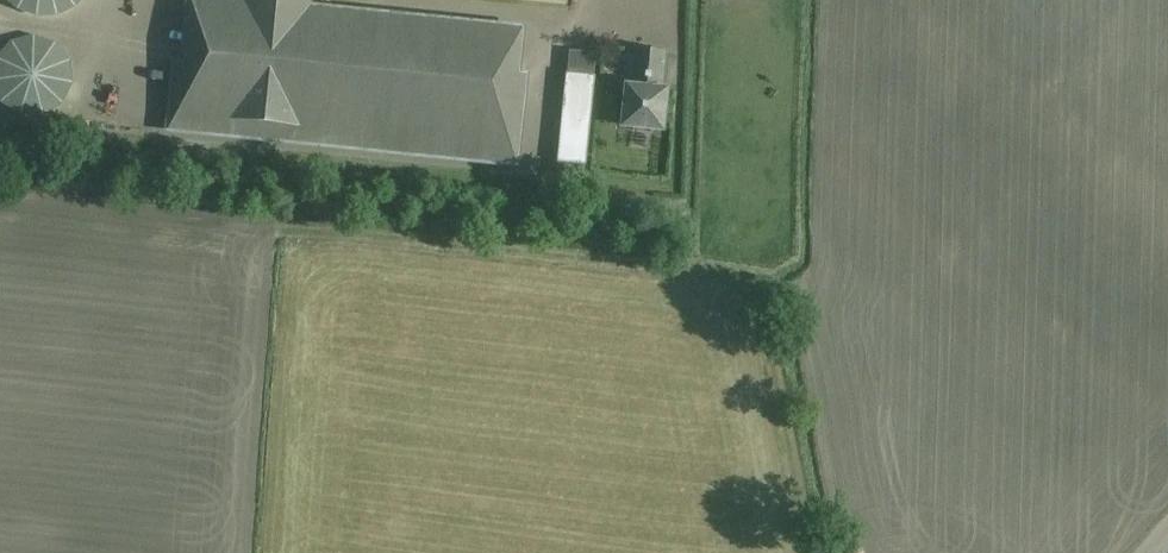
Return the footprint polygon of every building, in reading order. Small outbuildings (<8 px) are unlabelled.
[(260,9),(195,2),(185,107),(505,140),(515,34),(293,12),(294,0),(291,0),(260,0),(260,9)] [(662,129),(666,90),(661,90),(664,52),(636,49),(632,87),(627,87),(623,125),(662,129)] [(591,79),(569,77),(561,159),(582,161),(591,79)] [(162,213),(179,214),(180,199),(163,199),(162,213)]
